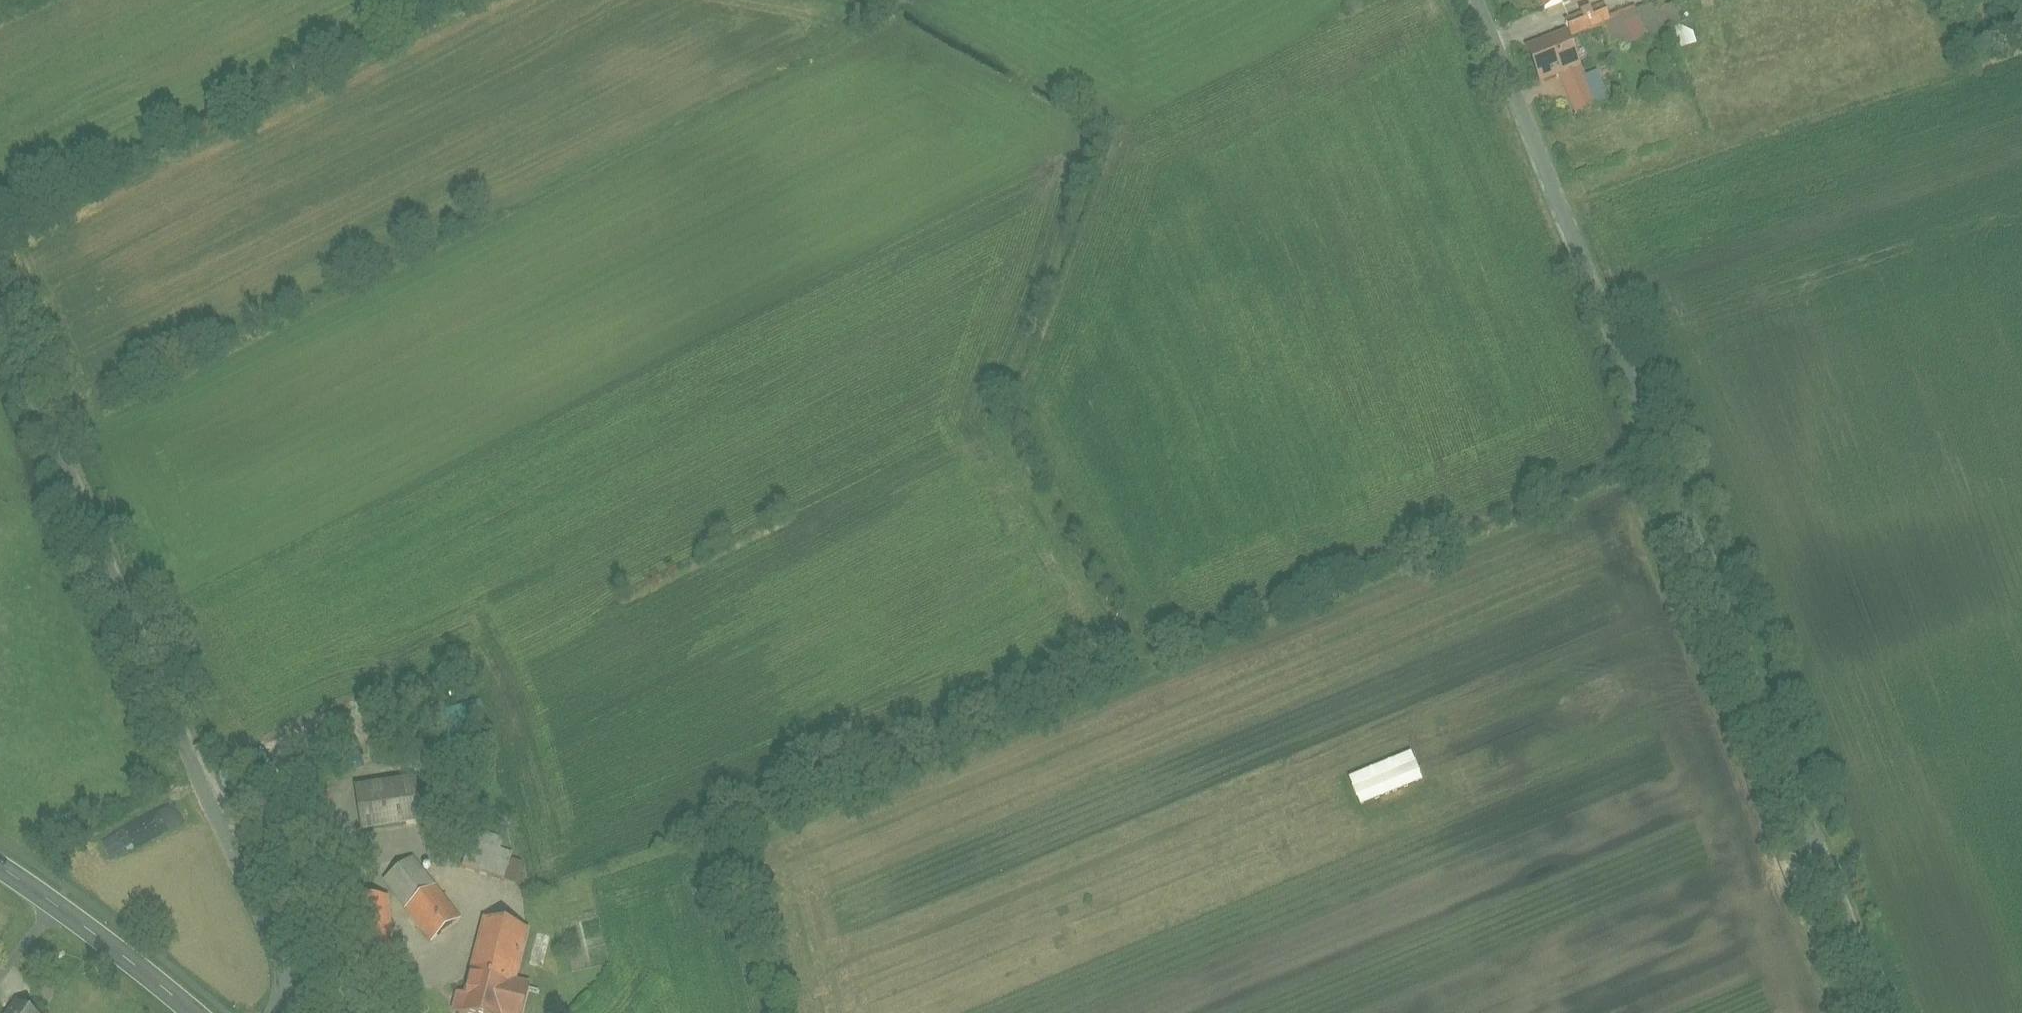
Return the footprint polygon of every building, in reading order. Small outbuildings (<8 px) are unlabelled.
[(1551,10),(1578,0),(1547,0),(1551,10)] [(1643,10),(1651,37),(1667,33),(1659,6),(1643,10)] [(1572,33),(1531,49),(1545,84),(1586,68),(1572,33)] [(482,700),(442,713),(451,738),(490,724),(482,700)] [(362,787),(367,830),(427,824),(422,780),(362,787)] [(407,912),(432,946),(461,925),(437,891),(407,912)] [(373,978),(400,975),(393,898),(383,899),(386,934),(369,936),(373,978)] [(483,920),(462,1012),(534,1012),(540,987),(522,983),(534,932),(483,920)] [(25,1004),(19,1012),(39,1012),(25,1004)]
